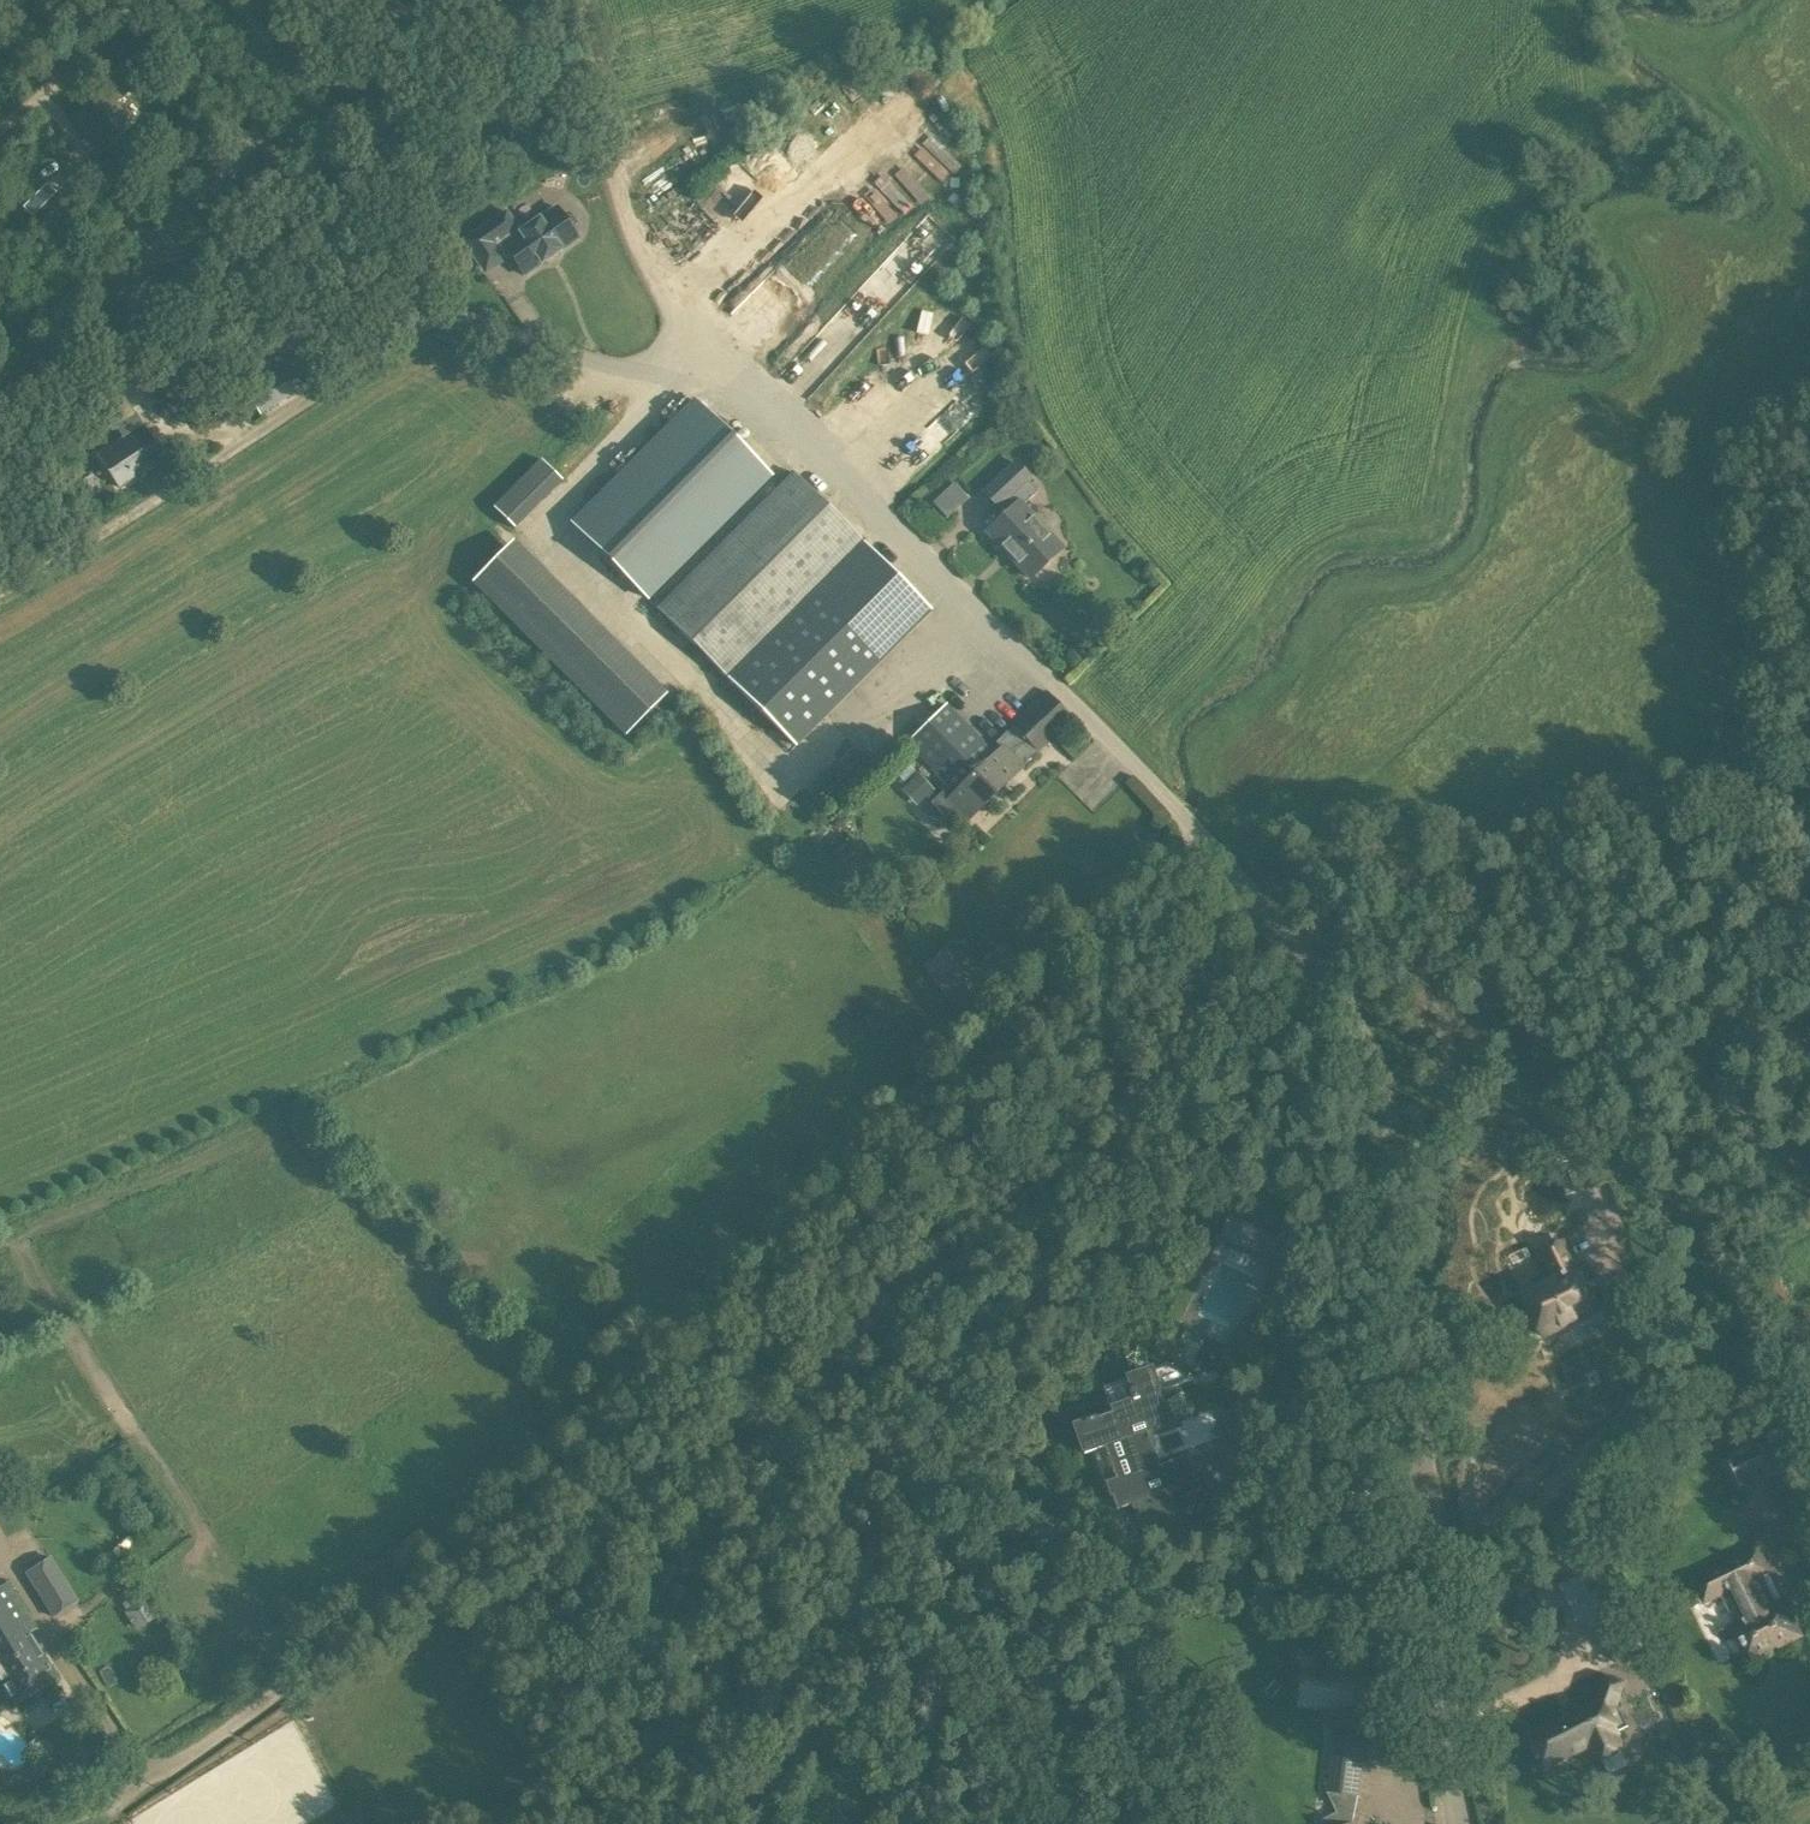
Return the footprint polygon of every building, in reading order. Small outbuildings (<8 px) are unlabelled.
[(125,71),(93,97),(120,136),(131,128),(115,105),(137,87),(125,71)] [(934,167),(943,157),(917,133),(908,142),(934,167)] [(904,199),(899,193),(910,184),(891,159),(853,188),(878,219),(904,199)] [(738,162),(720,182),(745,203),(763,183),(738,162)] [(769,179),(744,207),(753,215),(778,187),(769,179)] [(18,234),(53,196),(37,181),(2,219),(18,234)] [(478,267),(504,250),(522,276),(575,240),(554,208),(518,232),(504,212),(460,241),(478,267)] [(108,338),(116,345),(120,341),(113,333),(108,338)] [(248,392),(275,375),(268,363),(241,380),(248,392)] [(248,392),(260,412),(302,387),(289,367),(275,375),(248,392)] [(956,398),(927,425),(942,440),(970,413),(956,398)] [(770,473),(696,400),(572,523),(646,597),(769,474),(770,473)] [(99,455),(120,488),(140,475),(137,470),(161,455),(136,415),(118,426),(125,438),(99,455)] [(522,526),(569,477),(545,454),(498,503),(522,526)] [(1026,480),(1029,478),(1014,462),(983,492),(998,508),(998,507),(1005,513),(985,532),(1029,579),(1060,549),(1021,507),(1037,491),(1026,480)] [(656,607),(725,677),(794,746),(930,611),(792,472),(656,607)] [(957,479),(937,500),(952,515),(973,493),(957,479)] [(665,699),(512,546),(471,586),(624,739),(665,699)] [(996,742),(1000,746),(993,753),(946,704),(907,742),(954,791),(950,795),(945,790),(931,802),(945,816),(954,807),(967,820),(1022,767),(1021,766),(1037,751),(1073,718),(1046,690),(1011,724),(1012,725),(996,742)] [(919,774),(905,787),(919,802),(934,789),(919,774)] [(985,1002),(972,985),(945,948),(924,965),(963,1016),(985,1002)] [(1254,1233),(1226,1221),(1216,1243),(1244,1254),(1254,1233)] [(1599,1314),(1581,1269),(1574,1272),(1562,1243),(1542,1251),(1554,1280),(1522,1293),(1532,1319),(1529,1322),(1533,1333),(1538,1333),(1540,1338),(1599,1314)] [(1513,1266),(1532,1257),(1527,1247),(1508,1256),(1513,1266)] [(1156,1393),(1191,1381),(1165,1367),(1102,1389),(1111,1415),(1094,1421),(1093,1419),(1081,1423),(1091,1452),(1104,1446),(1118,1442),(1130,1477),(1107,1485),(1110,1497),(1115,1511),(1166,1492),(1165,1488),(1190,1479),(1182,1457),(1157,1466),(1145,1433),(1167,1425),(1156,1393)] [(1715,1457),(1735,1499),(1753,1489),(1747,1476),(1760,1470),(1767,1483),(1786,1474),(1765,1436),(1715,1457)] [(1739,1625),(1730,1629),(1747,1662),(1798,1636),(1782,1603),(1773,1607),(1758,1575),(1766,1571),(1756,1551),(1694,1582),(1704,1602),(1723,1592),(1739,1625)] [(25,1572),(52,1617),(78,1600),(51,1557),(25,1572)] [(35,1629),(7,1583),(0,1588),(0,1679),(15,1704),(56,1679),(28,1633),(35,1629)] [(1590,1592),(1566,1603),(1574,1621),(1599,1632),(1612,1659),(1636,1648),(1607,1584),(1590,1592)] [(1623,1683),(1606,1677),(1597,1705),(1533,1736),(1547,1764),(1592,1742),(1608,1772),(1627,1763),(1613,1734),(1627,1726),(1620,1710),(1617,1712),(1615,1708),(1623,1683)] [(1331,1736),(1325,1792),(1331,1793),(1341,1823),(1351,1823),(1357,1796),(1359,1797),(1366,1739),(1331,1736)]
